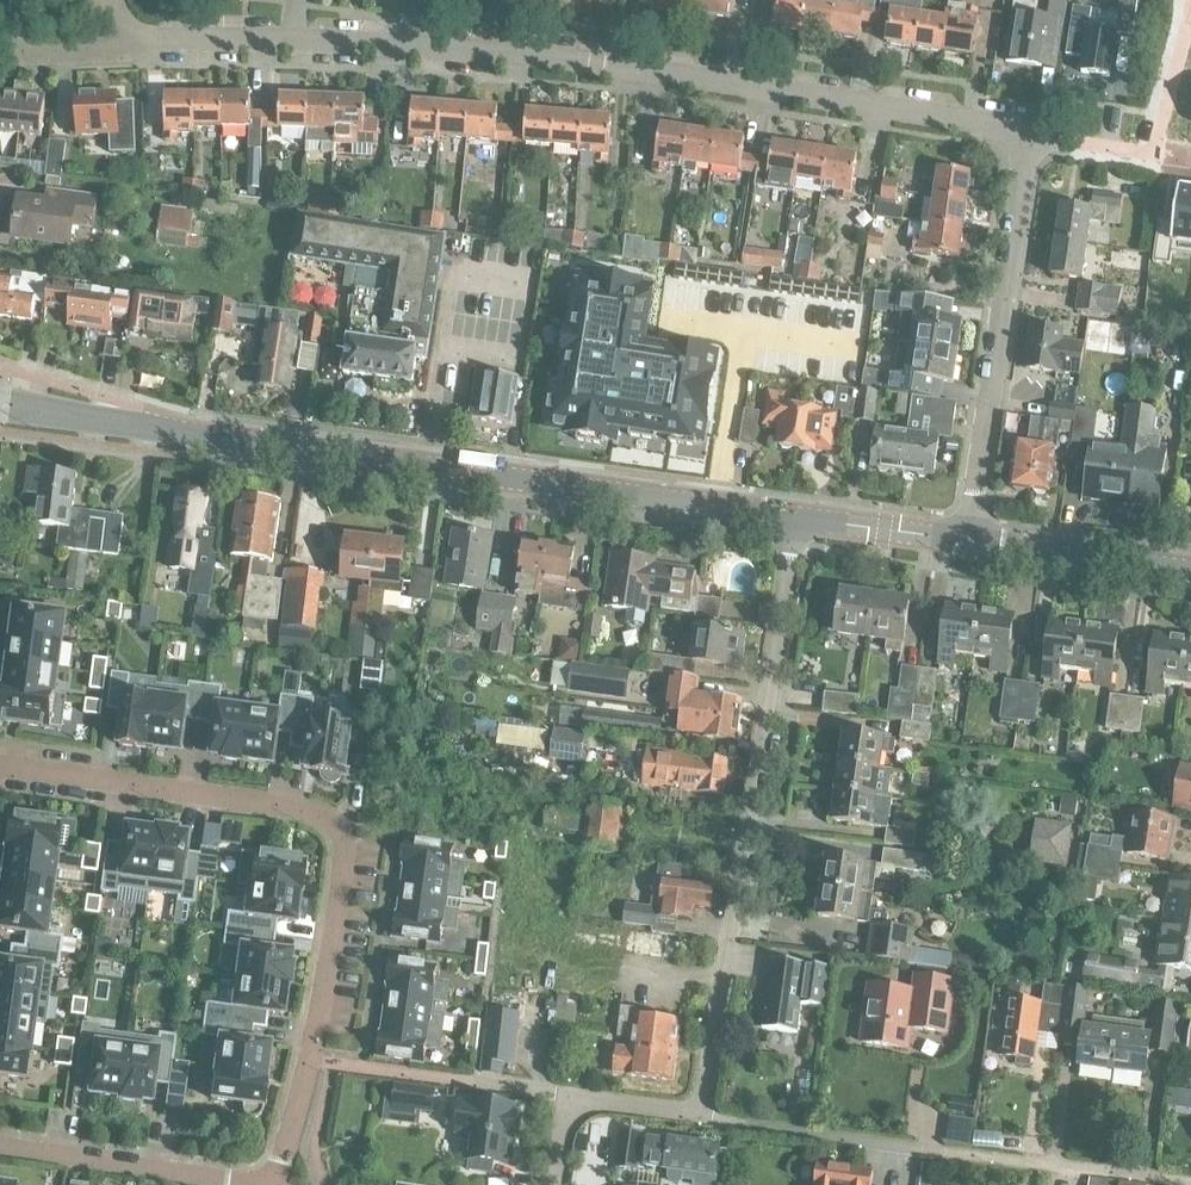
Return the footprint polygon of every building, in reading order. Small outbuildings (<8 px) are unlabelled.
[(671,9),(673,0),(644,0),(644,5),(671,9)] [(671,9),(699,14),(701,0),(673,0),(671,9)] [(699,14),(700,14),(701,20),(714,22),(717,16),(728,18),(731,0),(701,0),(699,14)] [(803,29),(808,0),(779,0),(775,25),(803,29)] [(803,29),(831,34),(837,0),(808,0),(803,29)] [(875,7),(876,0),(837,0),(831,34),(859,38),(862,21),(873,23),(875,7)] [(1006,61),(1041,66),(1057,68),(1067,0),(1016,0),(1014,12),(1006,61)] [(1116,32),(1117,32),(1117,34),(1133,36),(1135,23),(1139,0),(1121,0),(1119,15),(1116,32)] [(950,3),(948,19),(943,51),(972,55),(979,10),(968,8),(968,6),(950,3)] [(1074,7),(1067,55),(1084,58),(1082,72),(1110,76),(1117,34),(1117,32),(1116,32),(1090,28),(1093,11),(1093,10),(1074,7)] [(881,8),(879,24),(890,25),(888,42),(915,47),(920,14),(881,8)] [(915,47),(943,51),(948,19),(920,14),(915,47)] [(20,133),(25,82),(16,81),(15,92),(2,91),(0,110),(0,131),(20,133)] [(35,83),(25,82),(20,133),(42,136),(46,95),(33,94),(35,83)] [(309,90),(281,89),(281,109),(270,109),(269,124),(307,125),(309,90)] [(251,111),(251,94),(246,94),(244,90),(233,90),(231,94),(223,94),(223,127),(250,127),(250,149),(262,149),(263,127),(263,111),(251,111)] [(311,96),(309,96),(307,142),(323,143),(323,153),(335,153),(335,135),(337,97),(325,96),(324,91),(313,91),(311,96)] [(76,93),(78,138),(110,137),(111,154),(137,153),(135,102),(119,102),(118,95),(118,92),(76,93)] [(339,97),(337,97),(335,135),(352,136),(352,144),(378,145),(379,120),(365,119),(366,98),(353,97),(351,92),(340,92),(339,97)] [(195,133),(195,127),(195,94),(166,94),(166,140),(178,140),(178,132),(195,133)] [(223,94),(195,94),(195,127),(223,127),(223,94)] [(440,141),(440,136),(443,103),(413,101),(409,147),(422,148),(423,140),(440,141)] [(440,136),(469,138),(471,105),(443,103),(440,136)] [(469,138),(507,141),(508,126),(497,125),(498,108),(471,105),(469,138)] [(514,126),(513,142),(552,145),(555,112),(527,110),(526,127),(514,126)] [(583,115),(555,112),(552,145),(580,147),(583,115)] [(612,117),(583,115),(580,147),(580,153),(597,154),(596,162),(609,163),(612,117)] [(672,165),(684,167),(690,129),(661,125),(654,171),(671,173),(672,165)] [(718,133),(690,129),(684,167),(683,171),(696,173),(698,163),(713,166),(718,133)] [(745,138),(718,133),(713,166),(752,171),(754,156),(743,155),(745,138)] [(67,142),(51,140),(48,164),(46,176),(47,177),(62,179),(67,142)] [(793,193),(796,178),(801,146),(774,142),(771,159),(756,157),(754,172),(760,173),(757,188),(793,193)] [(828,150),(801,146),(796,178),(823,182),(828,150)] [(858,155),(828,150),(823,182),(823,188),(840,191),(839,199),(851,201),(858,155)] [(1,167),(16,169),(17,159),(2,157),(1,167)] [(32,161),(17,159),(16,169),(30,171),(31,162),(32,161)] [(30,171),(30,174),(46,176),(48,164),(31,162),(30,171)] [(939,168),(935,196),(967,201),(971,173),(939,168)] [(259,188),(260,175),(249,174),(248,187),(259,188)] [(47,177),(46,184),(61,186),(62,179),(47,177)] [(899,180),(884,178),(883,189),(898,191),(899,180)] [(194,196),(196,181),(184,179),(182,195),(194,196)] [(206,183),(196,181),(194,196),(204,197),(206,183)] [(223,184),(223,193),(233,195),(233,183),(223,184)] [(283,184),(269,184),(269,199),(283,199),(283,184)] [(369,187),(366,219),(381,220),(383,188),(369,187)] [(1181,188),(1176,223),(1160,221),(1154,262),(1171,264),(1173,253),(1190,256),(1190,189),(1181,188)] [(20,198),(15,235),(70,243),(72,224),(94,227),(98,197),(47,189),(46,201),(20,198)] [(883,189),(881,199),(896,201),(898,191),(883,189)] [(1062,205),(1056,240),(1087,245),(1091,220),(1119,224),(1123,196),(1094,192),(1092,209),(1062,205)] [(935,196),(931,223),(963,228),(967,201),(935,196)] [(311,212),(331,215),(333,200),(313,197),(311,212)] [(333,200),(331,215),(341,216),(343,201),(333,200)] [(209,203),(208,213),(236,217),(238,207),(209,203)] [(159,230),(157,245),(187,248),(187,247),(189,234),(192,235),(194,221),(195,210),(162,206),(159,230)] [(512,227),(544,229),(545,214),(514,211),(512,227)] [(293,257),(361,267),(358,288),(357,289),(353,317),(350,338),(344,373),(377,378),(376,385),(380,391),(406,395),(412,390),(417,357),(427,359),(446,236),(300,213),(293,257)] [(424,226),(433,226),(434,215),(425,214),(424,226)] [(443,215),(434,215),(433,226),(442,227),(443,215)] [(791,220),(789,232),(798,233),(800,221),(791,220)] [(963,228),(931,223),(925,222),(923,239),(915,238),(913,250),(959,257),(963,228)] [(577,249),(579,233),(565,232),(563,247),(577,249)] [(587,234),(579,233),(577,249),(584,250),(587,234)] [(868,245),(883,247),(885,235),(870,233),(868,245)] [(626,235),(623,258),(660,263),(661,261),(671,262),(673,246),(645,242),(645,238),(626,235)] [(781,236),(779,253),(784,254),(784,255),(786,255),(788,237),(781,236)] [(800,238),(795,265),(800,265),(800,263),(812,265),(816,240),(800,238)] [(1082,279),(1087,245),(1056,240),(1052,274),(1082,279)] [(673,246),(671,262),(681,264),(681,265),(689,266),(697,267),(699,250),(683,248),(673,246)] [(784,255),(784,254),(745,249),(743,265),(782,270),(784,255)] [(800,265),(798,279),(810,280),(812,265),(800,263),(800,265)] [(678,266),(676,279),(687,280),(689,266),(681,265),(678,264),(678,266)] [(810,280),(821,281),(823,267),(812,265),(810,280)] [(689,266),(687,280),(699,282),(701,268),(697,267),(689,266)] [(701,268),(699,282),(710,283),(712,269),(701,268)] [(712,269),(710,283),(722,285),(724,271),(712,269)] [(549,392),(544,430),(616,441),(615,431),(705,445),(721,351),(676,343),(676,347),(649,343),(658,285),(579,270),(560,394),(549,392)] [(47,303),(51,276),(13,271),(12,279),(0,277),(0,315),(33,319),(35,301),(47,303)] [(724,271),(722,285),(733,287),(735,272),(724,271)] [(735,272),(733,287),(744,288),(745,286),(746,274),(735,272)] [(104,284),(51,276),(47,303),(71,306),(69,324),(87,327),(88,318),(93,318),(96,305),(100,306),(103,290),(104,284)] [(770,291),(770,292),(781,293),(783,279),(773,278),(771,277),(770,290),(770,291)] [(783,279),(781,293),(793,295),(795,281),(783,279)] [(795,281),(793,295),(804,296),(806,282),(795,281)] [(806,282),(804,296),(816,298),(818,284),(806,282)] [(1081,283),(1077,310),(1119,316),(1122,289),(1081,283)] [(818,284),(816,298),(827,300),(829,285),(818,284)] [(829,285),(827,300),(839,301),(841,287),(829,285)] [(841,287),(839,301),(850,303),(852,289),(841,287)] [(852,289),(850,303),(862,304),(864,290),(852,289)] [(93,318),(88,318),(87,327),(111,331),(114,307),(130,309),(132,295),(127,295),(128,294),(103,290),(100,306),(96,305),(93,318)] [(917,315),(913,346),(958,353),(963,321),(952,320),(954,301),(900,294),(898,312),(917,315)] [(213,329),(217,301),(183,297),(182,302),(157,299),(150,336),(193,342),(197,313),(209,315),(207,328),(213,329)] [(236,304),(217,301),(213,329),(231,332),(236,304)] [(284,311),(261,308),(253,364),(262,366),(263,364),(276,366),(276,362),(279,351),(282,351),(282,346),(287,347),(289,331),(290,322),(284,321),(284,311)] [(301,313),(284,311),(284,321),(290,322),(289,331),(287,347),(282,346),(282,351),(279,351),(276,362),(276,366),(263,364),(262,366),(260,385),(290,389),(293,369),(298,370),(304,333),(297,332),(301,313)] [(311,314),(306,343),(319,345),(323,316),(311,314)] [(1130,325),(1094,320),(1089,351),(1126,356),(1130,325)] [(1032,325),(1026,368),(1080,375),(1084,347),(1061,343),(1063,330),(1032,325)] [(958,353),(913,346),(901,343),(896,373),(889,372),(889,373),(865,370),(862,390),(878,393),(885,394),(886,391),(921,397),(924,378),(954,382),(958,353)] [(518,378),(485,373),(482,397),(474,396),(471,417),(511,424),(518,378)] [(843,411),(842,418),(855,421),(856,419),(860,390),(847,389),(843,411)] [(862,390),(860,390),(856,419),(873,422),(878,393),(862,390)] [(769,391),(764,425),(779,427),(776,444),(778,445),(781,449),(791,450),(794,447),(796,448),(802,406),(783,403),(785,393),(769,391)] [(913,397),(908,432),(903,471),(934,475),(940,437),(923,434),(924,420),(954,424),(957,403),(913,397)] [(1076,407),(1053,404),(1051,418),(1074,421),(1076,407)] [(802,406),(796,448),(798,448),(800,451),(810,453),(814,451),(817,451),(817,449),(832,452),(836,430),(839,413),(838,413),(802,406)] [(1129,406),(1123,448),(1116,498),(1132,500),(1132,502),(1160,506),(1168,447),(1160,446),(1161,437),(1152,436),(1156,409),(1129,406)] [(759,412),(745,409),(740,442),(754,445),(759,412)] [(1039,467),(1046,419),(1033,417),(1029,444),(1017,442),(1010,486),(1031,489),(1033,467),(1039,467)] [(1031,489),(1034,490),(1037,493),(1043,494),(1047,491),(1050,492),(1050,486),(1054,487),(1058,484),(1059,474),(1056,470),(1052,470),(1055,448),(1057,449),(1059,432),(1073,434),(1074,423),(1061,421),(1046,419),(1039,467),(1033,467),(1031,489)] [(873,467),(903,471),(908,432),(878,428),(873,467)] [(959,452),(960,443),(949,442),(948,451),(959,452)] [(1003,444),(1001,456),(1008,457),(1010,445),(1003,444)] [(1113,497),(1116,498),(1123,448),(1091,444),(1084,496),(1113,500),(1113,497)] [(40,484),(38,496),(74,500),(78,474),(29,467),(27,483),(40,484)] [(176,539),(172,567),(193,570),(189,596),(200,597),(211,599),(217,558),(213,558),(216,530),(202,528),(206,495),(199,494),(197,491),(191,491),(188,492),(182,492),(177,526),(182,526),(180,540),(176,539)] [(74,500),(38,496),(35,524),(61,527),(58,547),(120,555),(124,523),(72,516),(74,500)] [(241,497),(232,556),(246,557),(243,573),(258,576),(260,560),(255,559),(263,500),(241,497)] [(243,573),(241,587),(249,588),(246,616),(245,618),(279,622),(280,617),(283,583),(265,581),(268,561),(274,562),(282,503),(263,500),(255,559),(260,560),(258,576),(243,573)] [(456,528),(447,583),(477,588),(481,567),(488,568),(493,534),(456,528)] [(367,628),(376,541),(341,537),(340,555),(347,556),(344,577),(366,579),(365,587),(362,587),(360,603),(355,603),(349,657),(377,661),(379,642),(381,631),(382,632),(382,630),(367,628)] [(544,593),(544,592),(551,543),(526,539),(521,575),(522,575),(519,592),(543,596),(543,593),(544,593)] [(367,628),(382,630),(386,593),(404,595),(405,581),(401,581),(405,544),(376,541),(367,628)] [(576,547),(551,543),(544,592),(544,593),(542,604),(590,612),(595,583),(571,580),(576,547)] [(14,570),(17,551),(0,548),(0,568),(14,570)] [(69,590),(69,589),(84,591),(89,555),(74,553),(70,581),(51,578),(50,587),(69,590)] [(605,606),(628,610),(626,622),(628,626),(632,630),(637,631),(642,629),(645,625),(647,612),(648,612),(650,596),(664,598),(663,608),(697,613),(699,597),(697,573),(694,573),(695,570),(654,565),(655,559),(613,553),(605,606)] [(430,603),(435,571),(414,568),(409,600),(430,603)] [(322,572),(305,570),(291,570),(282,645),(315,649),(322,588),(324,588),(326,572),(322,572)] [(239,587),(235,615),(246,616),(249,588),(241,587),(239,587)] [(837,632),(869,637),(875,596),(843,592),(840,611),(830,609),(828,629),(837,631),(837,632)] [(479,628),(495,631),(500,598),(484,595),(479,628)] [(888,651),(903,653),(905,642),(911,601),(875,596),(869,637),(889,639),(888,651)] [(516,600),(500,598),(495,631),(492,653),(508,656),(516,600)] [(108,619),(122,622),(124,605),(110,603),(108,619)] [(956,654),(976,657),(982,611),(948,606),(940,663),(955,665),(956,654)] [(15,622),(13,635),(63,642),(67,614),(48,611),(35,610),(19,608),(17,620),(15,622)] [(1015,616),(982,611),(976,657),(994,660),(992,671),(1007,673),(1015,616)] [(600,639),(603,616),(587,613),(585,637),(600,639)] [(1061,669),(1081,672),(1086,626),(1052,621),(1045,678),(1060,680),(1061,669)] [(1120,630),(1086,626),(1081,672),(1099,674),(1097,685),(1112,687),(1120,630)] [(733,632),(734,628),(728,627),(727,631),(698,627),(693,660),(741,667),(745,633),(733,632)] [(13,652),(11,663),(59,669),(63,642),(13,635),(11,648),(13,652)] [(1183,686),(1190,640),(1157,636),(1149,692),(1164,694),(1165,683),(1183,686)] [(377,661),(377,662),(385,663),(386,663),(389,643),(379,642),(377,661)] [(649,653),(647,670),(680,675),(682,658),(649,653)] [(93,674),(108,676),(110,660),(95,658),(93,674)] [(570,662),(566,691),(624,699),(628,670),(570,662)] [(59,669),(11,663),(10,674),(7,676),(6,688),(6,689),(55,696),(55,695),(59,669)] [(888,719),(903,721),(913,722),(921,667),(903,665),(899,689),(892,688),(888,719)] [(921,667),(913,722),(933,725),(940,670),(921,667)] [(152,750),(152,747),(151,747),(159,686),(158,685),(159,679),(130,676),(114,673),(109,709),(125,711),(120,745),(152,750)] [(106,691),(108,676),(93,674),(91,690),(106,691)] [(695,679),(670,675),(665,711),(674,712),(741,720),(744,700),(699,695),(701,679),(695,678),(695,679)] [(1000,719),(1020,722),(1026,683),(1006,680),(1000,719)] [(1041,685),(1026,683),(1020,722),(1036,724),(1041,685)] [(159,686),(151,747),(152,747),(166,749),(170,747),(183,749),(184,733),(185,733),(187,720),(202,722),(206,686),(191,684),(190,690),(159,686)] [(206,686),(202,722),(216,723),(215,736),(215,737),(213,753),(224,754),(223,759),(244,762),(245,759),(244,759),(250,710),(220,705),(222,688),(206,686)] [(6,689),(6,688),(3,688),(0,709),(0,720),(5,721),(5,722),(44,728),(44,726),(62,729),(67,697),(55,695),(55,696),(6,689)] [(825,712),(859,715),(860,696),(826,693),(825,712)] [(1108,729),(1124,731),(1129,697),(1113,695),(1108,729)] [(279,732),(294,734),(299,699),(283,697),(281,714),(250,710),(244,759),(245,759),(259,761),(262,760),(275,761),(277,745),(279,732)] [(1145,699),(1129,697),(1124,731),(1140,733),(1145,699)] [(342,776),(347,776),(354,720),(322,715),(322,719),(312,718),(315,701),(299,699),(294,734),(292,748),(308,750),(305,768),(315,769),(315,772),(322,773),(324,779),(328,783),(334,784),(340,781),(342,776)] [(85,714),(102,716),(104,702),(87,700),(85,714)] [(661,739),(664,721),(586,711),(583,729),(661,739)] [(738,740),(741,720),(674,712),(672,723),(668,722),(666,739),(680,741),(681,733),(738,740)] [(933,725),(913,722),(903,721),(901,739),(930,743),(933,725)] [(555,729),(550,758),(582,763),(586,733),(555,729)] [(843,762),(881,767),(883,752),(895,754),(897,740),(885,738),(847,732),(843,762)] [(649,751),(645,784),(724,794),(729,761),(705,758),(649,751)] [(1088,755),(1070,751),(1068,763),(1086,766),(1088,755)] [(843,762),(838,791),(889,798),(893,769),(880,767),(881,767),(843,762)] [(1182,767),(1176,805),(1190,807),(1190,768),(1182,767)] [(1082,770),(1081,779),(1088,780),(1090,772),(1082,770)] [(931,775),(915,773),(913,786),(929,788),(931,775)] [(886,813),(889,798),(838,791),(834,820),(884,827),(886,813)] [(1060,814),(1076,817),(1079,800),(1063,798),(1060,814)] [(1090,845),(1088,860),(1121,866),(1123,851),(1166,859),(1173,819),(1171,818),(1172,814),(1172,813),(1137,807),(1136,812),(1131,840),(1115,837),(1114,839),(1112,849),(1090,845)] [(8,816),(3,847),(56,854),(60,823),(54,822),(54,821),(15,815),(14,817),(8,816)] [(1031,861),(1065,866),(1071,827),(1037,822),(1031,861)] [(917,831),(888,827),(885,844),(915,848),(917,831)] [(194,904),(197,878),(200,855),(185,853),(187,837),(176,836),(177,831),(155,828),(155,831),(148,892),(179,896),(178,902),(194,904)] [(118,888),(148,892),(155,831),(141,829),(138,830),(125,829),(123,845),(108,843),(101,892),(117,894),(118,888)] [(454,848),(407,841),(404,864),(406,864),(405,875),(463,881),(466,864),(452,863),(454,848)] [(496,859),(507,861),(509,844),(498,842),(496,859)] [(85,845),(83,857),(99,860),(101,847),(85,845)] [(6,863),(5,874),(52,881),(56,854),(3,847),(3,848),(6,848),(5,860),(6,863)] [(201,849),(200,855),(197,878),(213,881),(217,851),(201,849)] [(828,857),(824,887),(874,894),(876,879),(894,882),(896,869),(929,874),(931,857),(886,850),(883,866),(866,863),(828,857)] [(238,884),(250,885),(302,892),(306,861),(299,860),(300,859),(260,854),(260,855),(242,853),(238,884)] [(97,872),(99,860),(83,857),(81,870),(97,872)] [(1088,862),(1085,875),(1100,878),(1118,881),(1121,866),(1088,860),(1088,862)] [(0,894),(0,901),(49,908),(52,881),(5,874),(3,885),(1,888),(0,894)] [(405,875),(401,904),(446,910),(448,898),(461,900),(463,881),(405,875)] [(1166,916),(1190,920),(1190,880),(1172,877),(1166,916)] [(484,901),(496,902),(497,885),(486,884),(484,901)] [(228,913),(226,929),(274,935),(277,920),(293,923),(295,910),(297,907),(299,893),(302,893),(302,892),(250,885),(245,916),(228,913)] [(871,910),(874,894),(824,887),(819,916),(857,922),(874,924),(869,957),(908,963),(909,963),(912,948),(914,932),(887,928),(889,913),(871,910)] [(98,914),(100,898),(89,897),(86,913),(98,914)] [(49,908),(0,901),(0,930),(14,931),(13,932),(27,934),(25,948),(60,953),(62,937),(45,935),(49,908)] [(459,912),(446,910),(401,904),(399,915),(397,915),(393,937),(441,944),(443,929),(456,931),(459,912)] [(481,915),(492,917),(493,917),(494,909),(493,909),(482,908),(481,915)] [(1166,916),(1158,965),(1190,970),(1190,920),(1166,916)] [(241,947),(236,979),(286,985),(289,986),(292,964),(287,964),(289,953),(272,951),(274,935),(226,929),(224,945),(241,947)] [(479,944),(477,960),(489,961),(491,946),(479,944)] [(25,948),(12,946),(9,962),(0,961),(0,989),(48,996),(52,968),(58,969),(60,953),(25,948)] [(908,965),(919,966),(951,970),(953,954),(912,948),(909,963),(908,963),(908,965)] [(823,1006),(828,967),(772,959),(763,1028),(797,1032),(801,1003),(823,1006)] [(477,960),(476,976),(485,977),(487,977),(489,961),(477,960)] [(390,984),(389,994),(434,1001),(447,1003),(449,984),(436,982),(438,967),(390,961),(387,984),(390,984)] [(909,1048),(912,1027),(947,1032),(955,971),(951,970),(919,966),(915,991),(869,985),(862,1041),(909,1048)] [(206,1005),(204,1021),(248,1027),(250,1011),(264,1013),(280,1015),(282,1002),(284,999),(286,985),(236,979),(232,1008),(206,1005)] [(1023,982),(1010,981),(1009,992),(1022,994),(1023,982)] [(1031,1066),(1032,1059),(1035,1060),(1039,1033),(1061,1036),(1068,988),(1045,985),(1043,1003),(1009,999),(1000,1055),(1018,1057),(1017,1064),(1031,1066)] [(1080,1066),(1114,1070),(1120,1020),(1094,1016),(1092,1028),(1085,1027),(1090,990),(1068,988),(1061,1036),(1060,1041),(1083,1044),(1080,1066)] [(45,1023),(48,996),(0,989),(0,1017),(45,1023)] [(389,994),(385,1021),(443,1028),(445,1015),(432,1013),(434,1001),(389,994)] [(75,999),(73,1014),(83,1015),(85,1001),(75,999)] [(1147,1023),(1120,1020),(1114,1070),(1146,1074),(1150,1050),(1173,1053),(1179,1002),(1156,999),(1151,1036),(1145,1035),(1147,1023)] [(45,1023),(0,1017),(0,1043),(30,1047),(33,1022),(44,1024),(45,1023)] [(471,1020),(469,1036),(480,1037),(482,1021),(480,1021),(471,1020)] [(246,1041),(248,1027),(204,1021),(202,1036),(219,1039),(215,1068),(264,1074),(266,1060),(265,1057),(266,1044),(246,1041)] [(440,1051),(443,1028),(385,1021),(383,1035),(380,1034),(377,1057),(425,1063),(427,1049),(440,1051)] [(118,1101),(119,1102),(128,1038),(97,1034),(97,1028),(81,1026),(75,1074),(92,1076),(90,1092),(103,1094),(104,1097),(118,1099),(118,1101)] [(168,1086),(168,1091),(170,1091),(174,1062),(177,1036),(158,1033),(158,1036),(157,1041),(128,1038),(119,1102),(139,1104),(140,1098),(151,1099),(152,1084),(168,1086)] [(810,1035),(808,1051),(819,1053),(821,1037),(810,1035)] [(467,1052),(478,1053),(480,1037),(469,1036),(467,1052)] [(58,1038),(56,1052),(72,1054),(74,1040),(58,1038)] [(30,1047),(0,1043),(0,1076),(25,1079),(30,1047)] [(70,1067),(72,1054),(56,1052),(54,1065),(70,1067)] [(174,1062),(170,1091),(185,1093),(190,1064),(174,1062)] [(267,1075),(264,1074),(215,1068),(211,1100),(242,1104),(241,1108),(241,1110),(242,1113),(243,1115),(245,1117),(246,1118),(249,1119),(251,1119),(253,1120),(255,1119),(257,1118),(259,1117),(261,1115),(262,1113),(263,1112),(263,1107),(267,1075)] [(433,1090),(396,1086),(393,1106),(430,1111),(433,1090)] [(734,1107),(737,1090),(724,1088),(722,1105),(734,1107)] [(509,1166),(517,1104),(473,1099),(473,1102),(459,1101),(455,1132),(469,1134),(466,1159),(469,1159),(467,1170),(492,1174),(494,1162),(509,1166)] [(800,1102),(790,1101),(788,1115),(798,1116),(800,1102)] [(642,1133),(623,1130),(618,1164),(637,1167),(642,1133)] [(588,1154),(590,1137),(580,1136),(578,1152),(588,1154)] [(649,1138),(645,1166),(665,1169),(665,1172),(669,1173),(668,1178),(670,1182),(675,1184),(680,1184),(683,1180),(684,1175),(716,1179),(721,1146),(669,1139),(669,1141),(649,1138)] [(819,1164),(816,1184),(872,1184),(874,1172),(819,1164)]
